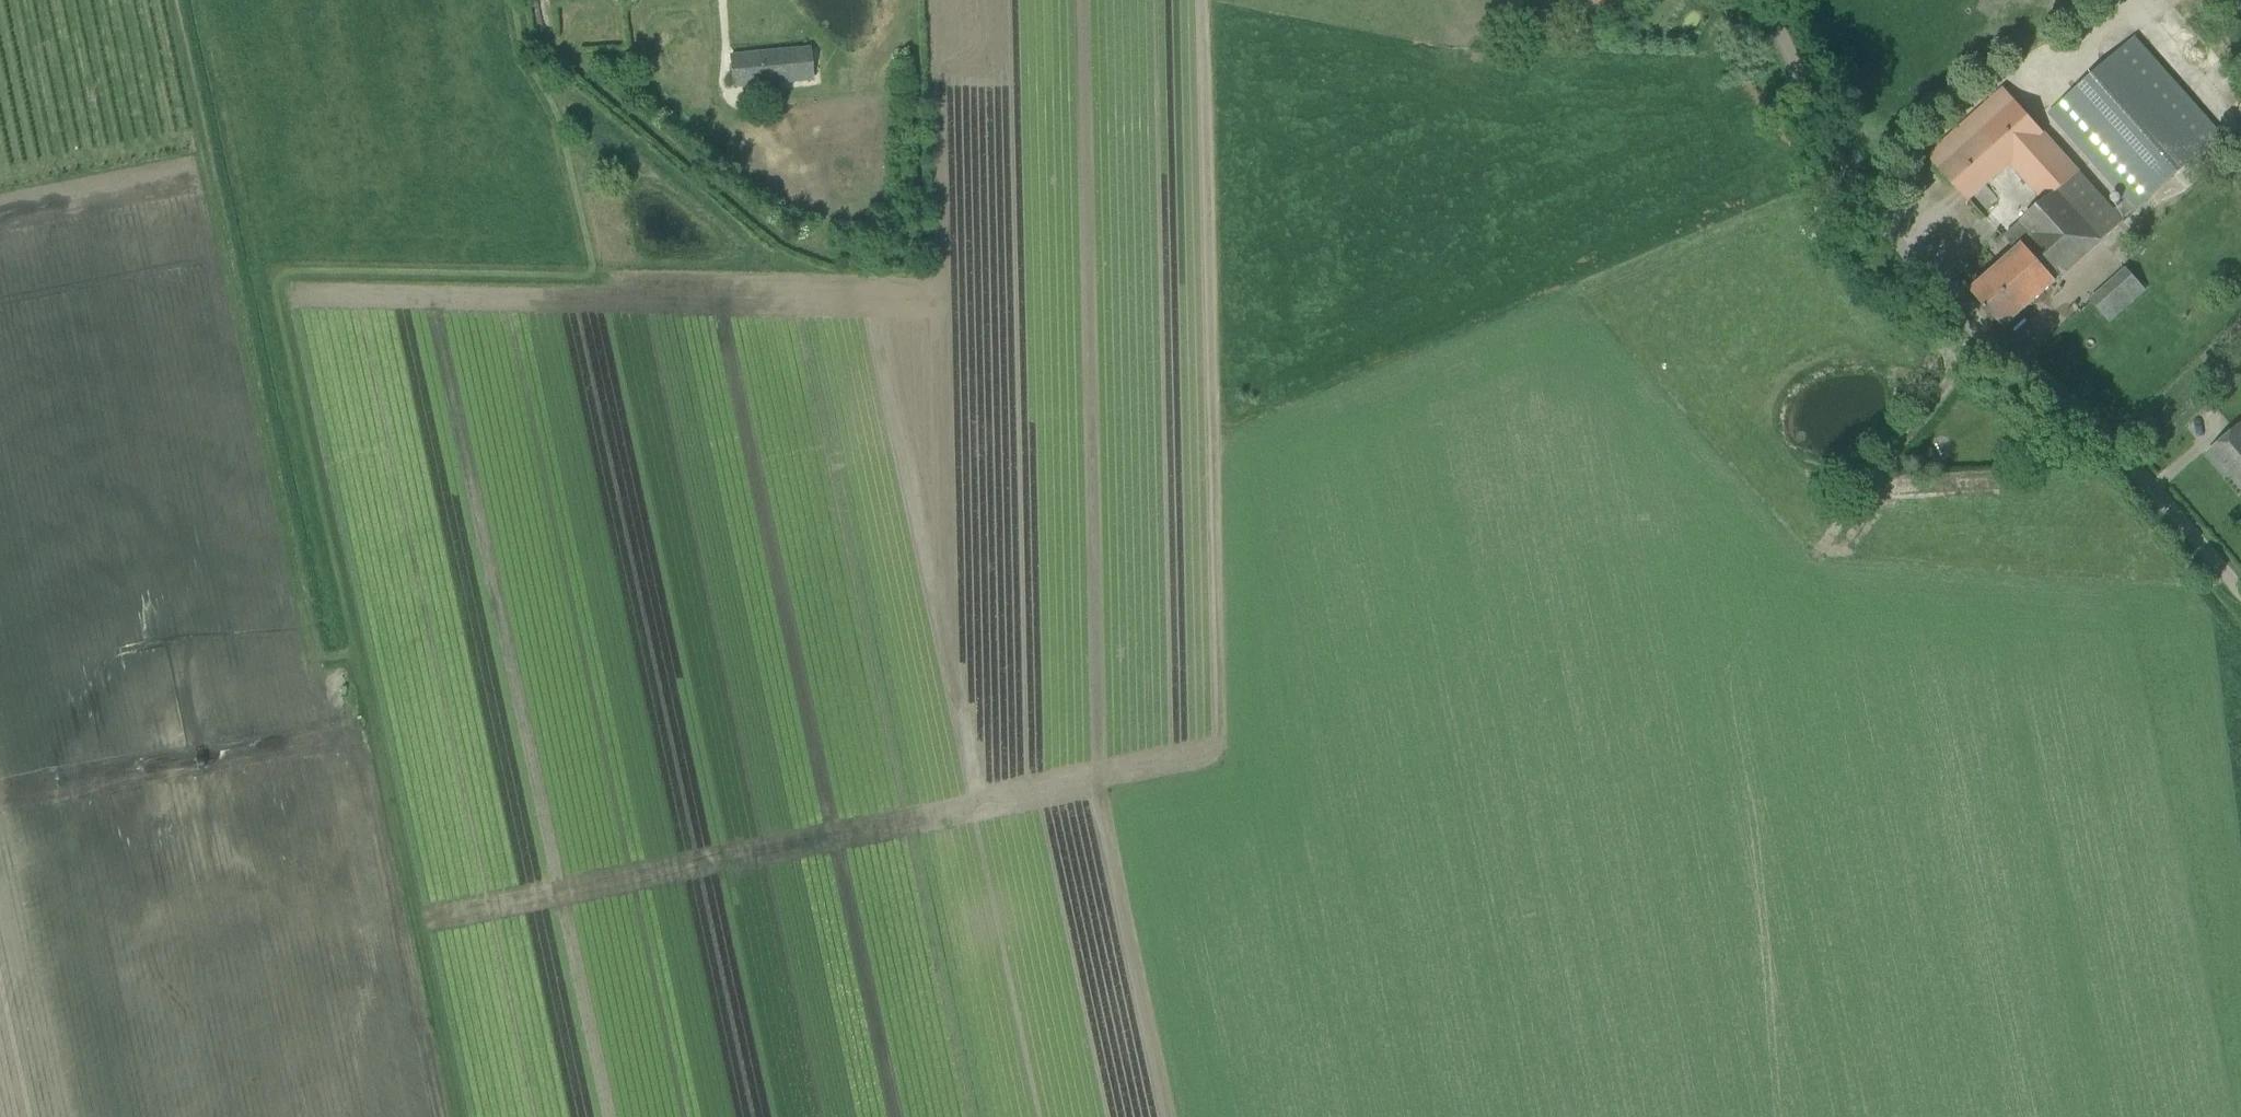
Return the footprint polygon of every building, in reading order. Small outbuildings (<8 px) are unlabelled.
[(1638,15),(1632,23),(1640,29),(1646,22),(1638,15)] [(2003,87),(1927,156),(1968,202),(2010,164),(2044,203),(2005,238),(2017,251),(2003,263),(2023,286),(2019,290),(2031,304),(2055,284),(2057,282),(2066,273),(2067,274),(2069,272),(2068,271),(2101,243),(2101,244),(2103,242),(2103,241),(2124,222),(2123,220),(2135,209),(2137,211),(2221,136),(2134,38),(2048,112),(2126,199),(2114,210),(2003,87)] [(731,57),(734,88),(812,81),(809,50),(731,57)] [(2006,327),(2031,304),(2019,290),(2023,286),(2003,263),(1973,290),(1973,289),(1971,291),(1972,293),(1973,293),(2003,327),(2002,327),(2004,329),(2006,327)] [(2114,278),(2135,301),(2146,291),(2126,268),(2114,278)] [(2240,485),(2240,426),(2209,453),(2224,470),(2226,468),(2240,485)] [(1937,460),(1929,446),(1919,452),(1926,466),(1937,460)]
